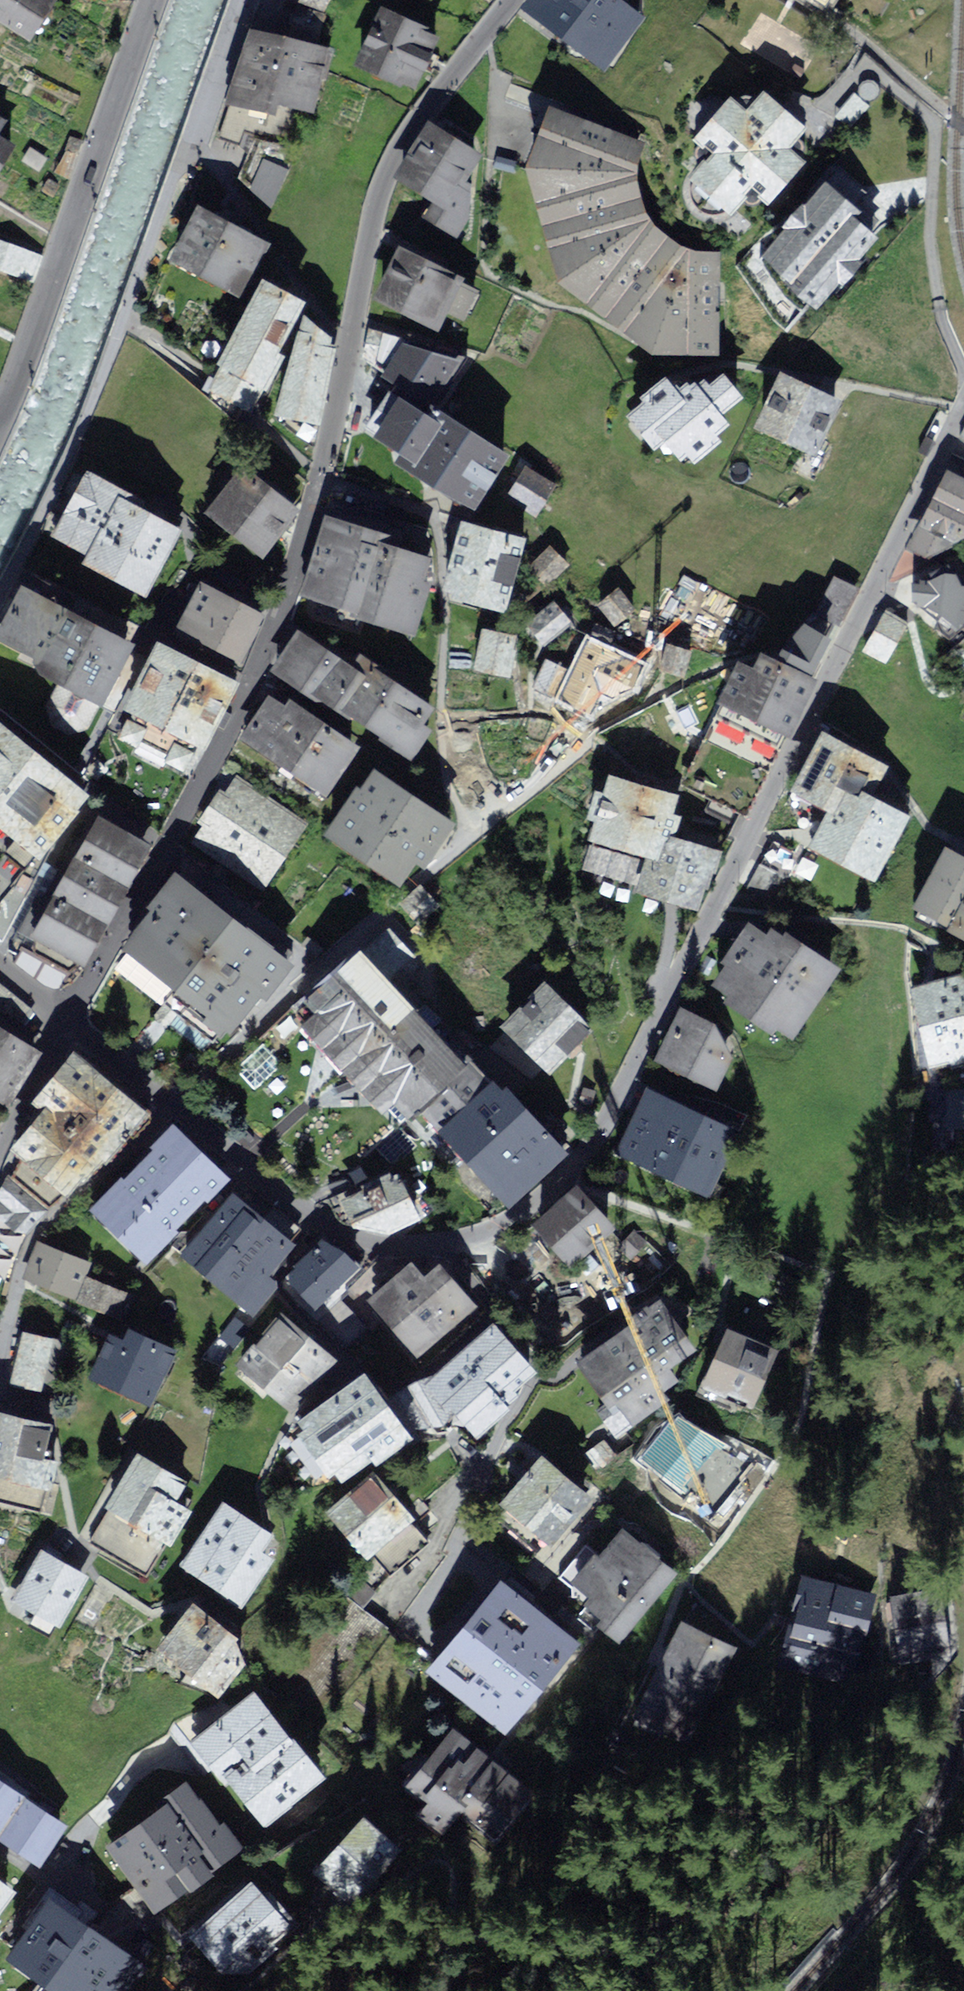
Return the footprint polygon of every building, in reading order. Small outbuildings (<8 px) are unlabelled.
[(24,40),(50,1),(49,0),(0,0),(0,24),(24,40)] [(524,9),(600,68),(640,16),(619,0),(531,0),(524,9)] [(830,9),(836,0),(815,0),(830,9)] [(374,2),(347,62),(408,90),(436,29),(374,2)] [(326,53),(241,31),(223,100),(307,123),(326,53)] [(877,97),(879,94),(880,90),(879,86),(877,83),(874,80),(871,79),(867,79),(863,80),(860,82),(858,85),(857,88),(857,92),(858,95),(860,97),(863,99),(866,101),(870,101),(874,99),(877,97)] [(723,93),(683,136),(699,151),(678,173),(723,212),(743,190),(759,206),(802,160),(784,143),(803,125),(756,85),(738,105),(723,93)] [(870,106),(854,92),(833,116),(849,129),(870,106)] [(645,140),(549,101),(525,162),(558,276),(652,348),(719,351),(720,249),(695,248),(679,241),(668,233),(655,222),(646,209),(639,185),(638,167),(645,140)] [(484,153),(429,119),(393,174),(433,199),(424,213),(452,230),(470,202),(458,195),(484,153)] [(14,135),(0,125),(0,156),(14,135)] [(82,139),(63,133),(50,173),(69,179),(82,139)] [(46,157),(25,144),(17,157),(38,170),(46,157)] [(282,166),(260,157),(246,190),(266,205),(282,166)] [(811,292),(872,219),(830,184),(769,257),(811,292)] [(173,259),(233,289),(260,237),(199,207),(173,259)] [(0,240),(0,266),(31,277),(39,254),(0,240)] [(463,274),(401,243),(375,294),(438,325),(463,274)] [(303,298),(260,277),(205,392),(248,413),(303,298)] [(301,309),(275,410),(318,421),(338,341),(331,339),(332,334),(301,309)] [(387,333),(362,367),(424,406),(454,357),(387,333)] [(637,397),(617,412),(644,447),(656,438),(673,459),(681,453),(689,462),(721,438),(715,431),(727,420),(720,410),(741,395),(717,370),(704,380),(701,376),(692,379),(685,375),(670,385),(660,372),(632,392),(637,397)] [(842,403),(777,371),(752,422),(817,453),(842,403)] [(381,390),(354,429),(465,506),(502,454),(438,410),(429,423),(381,390)] [(519,458),(497,496),(531,516),(553,479),(519,458)] [(237,461),(197,511),(255,556),(295,506),(237,461)] [(943,470),(905,548),(925,556),(963,535),(963,479),(943,470)] [(39,542),(138,595),(175,526),(77,472),(39,542)] [(376,533),(322,516),(297,595),(409,636),(428,559),(373,542),(376,533)] [(525,535),(463,518),(444,588),(505,605),(525,535)] [(564,563),(551,547),(530,564),(544,580),(564,563)] [(947,564),(914,581),(912,602),(938,622),(937,629),(949,640),(963,627),(963,567),(963,565),(947,564)] [(856,588),(833,576),(814,613),(837,625),(856,588)] [(197,578),(167,629),(230,665),(260,615),(197,578)] [(102,702),(135,637),(25,581),(0,630),(0,650),(102,702)] [(612,588),(594,602),(609,620),(626,606),(612,588)] [(525,623),(540,642),(566,621),(551,602),(525,623)] [(858,649),(885,664),(909,620),(882,605),(858,649)] [(607,628),(590,622),(584,638),(601,644),(607,628)] [(770,646),(767,653),(812,674),(830,639),(805,622),(779,649),(770,646)] [(512,630),(475,624),(468,669),(505,675),(512,630)] [(323,702),(405,755),(436,709),(372,667),(368,673),(297,627),(269,671),(316,702),(323,702)] [(150,637),(115,704),(200,747),(234,680),(150,637)] [(690,650),(663,639),(652,668),(679,679),(690,650)] [(598,653),(580,645),(572,665),(589,672),(598,653)] [(733,659),(713,699),(787,736),(816,677),(812,674),(767,653),(758,649),(750,667),(733,659)] [(566,665),(539,655),(527,687),(554,697),(566,665)] [(604,689),(570,672),(555,701),(590,718),(604,689)] [(270,695),(241,738),(327,797),(360,748),(290,700),(285,706),(270,695)] [(883,760),(815,725),(787,787),(824,807),(803,843),(867,878),(905,813),(867,792),(883,760)] [(1,944),(41,860),(84,796),(0,728),(0,943),(1,944)] [(309,821),(230,769),(183,839),(262,892),(309,821)] [(674,791),(603,770),(574,867),(631,884),(629,891),(694,910),(713,845),(662,830),(674,791)] [(357,787),(325,835),(396,888),(415,860),(426,867),(455,824),(375,772),(362,790),(357,787)] [(147,846),(96,819),(30,933),(82,962),(147,846)] [(790,853),(767,841),(747,882),(769,893),(790,853)] [(940,848),(905,910),(963,944),(963,862),(940,848)] [(283,961),(167,872),(109,953),(214,1044),(283,961)] [(420,884),(401,902),(421,921),(439,903),(420,884)] [(794,1040),(842,959),(789,928),(785,934),(772,926),(768,933),(748,921),(713,979),(733,991),(727,1001),(794,1040)] [(287,1002),(395,1121),(461,1061),(352,947),(287,1002)] [(57,973),(31,962),(25,974),(52,985),(57,973)] [(903,986),(918,1057),(963,1047),(963,973),(903,986)] [(537,977),(492,1025),(544,1074),(589,1026),(537,977)] [(0,984),(0,1009),(25,1024),(34,1009),(0,984)] [(651,1060),(718,1093),(735,1059),(713,1019),(679,1002),(651,1060)] [(0,1027),(0,1103),(4,1105),(39,1049),(0,1027)] [(139,1114),(65,1053),(23,1103),(33,1111),(2,1149),(56,1199),(139,1114)] [(423,1126),(504,1205),(563,1146),(482,1066),(423,1126)] [(705,1199),(737,1127),(644,1086),(612,1158),(705,1199)] [(166,1121),(84,1205),(142,1262),(225,1178),(166,1121)] [(391,1165),(331,1190),(346,1227),(386,1232),(415,1217),(391,1165)] [(7,1180),(0,1190),(0,1203),(14,1215),(6,1223),(22,1234),(47,1208),(7,1180)] [(529,1226),(566,1266),(610,1225),(573,1186),(529,1226)] [(300,1253),(227,1189),(173,1252),(245,1315),(300,1253)] [(87,1261),(36,1238),(19,1277),(71,1299),(87,1261)] [(281,1283),(313,1314),(357,1268),(325,1238),(281,1283)] [(359,1299),(404,1360),(468,1314),(435,1267),(419,1277),(409,1261),(359,1299)] [(85,1273),(71,1299),(100,1315),(114,1288),(85,1273)] [(663,1290),(576,1349),(628,1425),(675,1393),(664,1378),(683,1365),(674,1353),(696,1338),(663,1290)] [(276,1309),(225,1364),(278,1414),(330,1359),(276,1309)] [(107,1314),(81,1376),(155,1406),(181,1345),(107,1314)] [(496,1320),(430,1376),(468,1420),(534,1364),(496,1320)] [(49,1334),(17,1327),(6,1384),(38,1390),(49,1334)] [(703,1389),(757,1410),(781,1350),(727,1329),(703,1389)] [(358,1366),(287,1418),(336,1484),(407,1433),(358,1366)] [(0,1406),(0,1469),(45,1478),(50,1459),(34,1456),(42,1415),(0,1406)] [(723,1451),(677,1414),(640,1459),(686,1496),(723,1451)] [(551,1545),(595,1492),(545,1450),(500,1503),(551,1545)] [(143,1456),(94,1535),(143,1564),(191,1486),(143,1456)] [(374,1473),(325,1515),(366,1561),(374,1555),(391,1576),(430,1544),(411,1523),(415,1520),(374,1473)] [(272,1537),(223,1503),(181,1566),(240,1605),(274,1559),(262,1552),(272,1537)] [(616,1644),(675,1568),(612,1520),(563,1583),(581,1597),(576,1603),(595,1618),(591,1624),(616,1644)] [(35,1546),(5,1598),(53,1626),(83,1573),(35,1546)] [(795,1568),(771,1659),(850,1679),(873,1588),(795,1568)] [(434,1670),(511,1730),(582,1638),(505,1579),(434,1670)] [(940,1582),(890,1592),(903,1658),(953,1648),(940,1582)] [(237,1635),(193,1604),(153,1654),(187,1674),(183,1681),(215,1695),(220,1699),(246,1665),(237,1635)] [(693,1742),(740,1648),(681,1618),(634,1712),(693,1742)] [(196,1740),(267,1827),(327,1778),(255,1691),(196,1740)] [(535,1786),(454,1723),(407,1781),(455,1819),(461,1811),(494,1838),(535,1786)] [(21,1793),(0,1779),(0,1825),(21,1793)] [(108,1845),(157,1913),(239,1850),(188,1783),(164,1798),(167,1804),(108,1845)] [(21,1793),(0,1825),(0,1840),(37,1864),(65,1822),(21,1793)] [(404,1848),(365,1812),(313,1868),(352,1904),(404,1848)] [(12,1887),(0,1878),(0,1903),(12,1887)] [(238,1974),(288,1927),(243,1880),(184,1939),(214,1970),(238,1974)] [(62,1990),(135,1990),(153,1966),(49,1894),(8,1954),(62,1990)]
